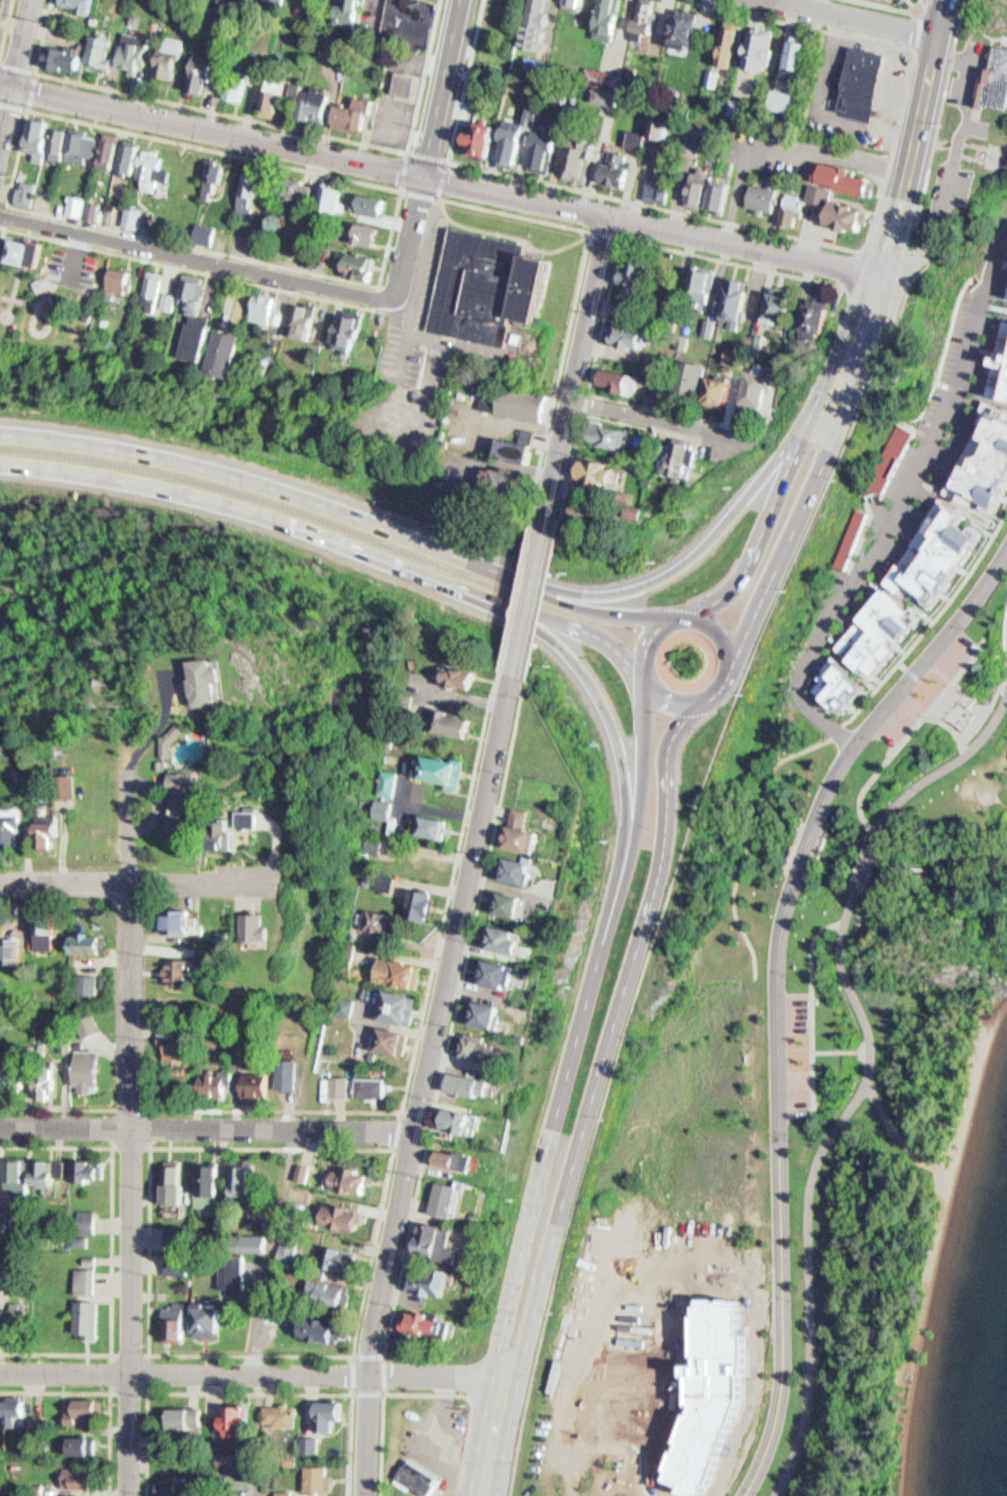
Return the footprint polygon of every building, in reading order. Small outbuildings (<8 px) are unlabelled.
[(90,15),(95,0),(65,0),(63,7),(90,15)] [(329,21),(350,25),(356,1),(352,0),(333,0),(329,21)] [(376,34),(422,43),(431,0),(383,0),(376,34)] [(520,47),(539,51),(544,27),(548,28),(552,12),(549,10),(551,0),(531,0),(520,47)] [(562,6),(579,10),(581,0),(563,0),(562,6)] [(596,21),(614,25),(619,0),(600,0),(596,21)] [(638,17),(634,16),(630,38),(643,40),(644,31),(654,33),(656,21),(653,20),(657,0),(641,0),(638,17)] [(672,42),(680,5),(704,11),(703,16),(706,16),(702,35),(699,34),(696,47),(672,42)] [(119,25),(112,62),(135,66),(142,29),(119,25)] [(743,28),(735,67),(718,64),(725,25),(743,28)] [(85,27),(78,60),(104,65),(107,53),(101,52),(105,31),(85,27)] [(779,35),(771,71),(747,66),(755,30),(779,35)] [(182,34),(158,31),(152,71),(168,74),(171,54),(179,56),(182,34)] [(44,33),(38,64),(69,70),(73,50),(65,49),(68,37),(44,33)] [(345,63),(351,38),(330,34),(325,58),(345,63)] [(792,37),(784,79),(812,84),(815,69),(811,68),(816,42),(792,37)] [(1004,44),(1006,45),(1006,106),(984,102),(991,66),(999,68),(1004,44)] [(186,47),(181,88),(205,91),(210,50),(186,47)] [(839,108),(851,47),(886,54),(874,115),(839,108)] [(553,59),(551,72),(566,75),(569,61),(553,59)] [(391,64),(387,87),(405,90),(409,67),(391,64)] [(627,65),(625,76),(636,78),(638,67),(627,65)] [(586,66),(583,82),(620,89),(623,73),(586,66)] [(709,67),(704,85),(717,88),(721,70),(709,67)] [(418,74),(398,69),(392,92),(413,96),(418,74)] [(240,75),(236,97),(216,93),(220,71),(240,75)] [(249,81),(232,76),(226,96),(243,101),(249,81)] [(275,86),(269,113),(253,109),(258,83),(275,86)] [(324,87),(318,118),(285,111),(289,90),(301,93),(303,83),(324,87)] [(264,114),(278,117),(284,87),(270,84),(264,114)] [(597,85),(593,100),(618,105),(621,90),(597,85)] [(367,93),(359,132),(325,126),(330,99),(347,102),(349,89),(367,93)] [(798,96),(794,115),(770,110),(775,91),(798,96)] [(731,100),(728,120),(745,123),(748,103),(731,100)] [(529,107),(525,123),(506,118),(500,143),(505,144),(500,162),(515,166),(524,127),(531,129),(536,108),(529,107)] [(43,119),(35,157),(20,154),(28,115),(43,119)] [(653,115),(649,134),(665,137),(669,119),(653,115)] [(494,157),(501,125),(475,120),(468,152),(494,157)] [(47,122),(42,154),(55,156),(61,125),(47,122)] [(63,125),(57,155),(77,159),(79,153),(85,155),(90,131),(63,125)] [(48,158),(59,162),(71,131),(60,127),(48,158)] [(536,128),(533,145),(536,146),(531,168),(549,171),(554,148),(558,149),(561,134),(536,128)] [(627,128),(624,146),(643,150),(646,132),(627,128)] [(96,130),(89,162),(106,165),(112,133),(96,130)] [(116,137),(111,168),(126,171),(131,140),(116,137)] [(136,143),(129,174),(136,176),(134,185),(156,190),(159,176),(148,173),(150,164),(154,165),(157,153),(149,151),(150,146),(136,143)] [(572,143),(565,171),(585,176),(586,171),(592,172),(598,149),(572,143)] [(608,149),(601,183),(628,188),(632,166),(624,165),(626,152),(608,149)] [(220,160),(214,191),(206,189),(205,193),(196,191),(202,157),(220,160)] [(228,163),(214,160),(207,187),(222,190),(228,163)] [(239,164),(231,207),(249,210),(256,167),(239,164)] [(658,164),(656,177),(647,176),(643,200),(668,203),(671,181),(667,180),(669,165),(658,164)] [(819,165),(816,183),(838,187),(837,190),(874,196),(877,180),(856,176),(857,169),(828,164),(827,166),(819,165)] [(700,166),(699,171),(693,170),(687,204),(706,207),(710,184),(713,184),(714,175),(709,174),(710,168),(700,166)] [(297,173),(297,177),(307,179),(302,204),(276,198),(282,170),(297,173)] [(265,175),(248,172),(240,215),(258,217),(265,175)] [(15,173),(9,199),(26,203),(31,177),(15,173)] [(337,184),(335,197),(338,197),(335,211),(309,205),(315,179),(337,184)] [(32,207),(38,184),(23,180),(16,203),(32,207)] [(715,180),(709,207),(716,209),(715,213),(724,215),(725,209),(728,210),(734,184),(715,180)] [(811,184),(808,202),(831,205),(834,188),(811,184)] [(395,195),(372,185),(362,210),(386,219),(395,195)] [(754,185),(750,207),(760,209),(759,214),(764,215),(765,209),(775,211),(779,190),(754,185)] [(354,187),(353,193),(349,193),(346,209),(377,215),(382,192),(354,187)] [(63,190),(59,208),(74,211),(78,193),(63,190)] [(788,194),(781,226),(797,229),(803,197),(788,194)] [(82,196),(79,214),(89,215),(92,198),(82,196)] [(834,198),(829,225),(866,232),(868,221),(864,220),(867,209),(861,208),(861,204),(834,198)] [(99,200),(97,218),(112,220),(115,202),(99,200)] [(90,219),(101,219),(101,203),(90,202),(90,219)] [(120,202),(116,222),(134,226),(138,206),(120,202)] [(145,229),(149,210),(131,206),(127,225),(145,229)] [(107,222),(117,222),(117,211),(107,211),(107,222)] [(372,221),(342,215),(338,237),(369,242),(372,221)] [(191,217),(188,235),(207,239),(211,220),(191,217)] [(351,241),(380,249),(386,228),(357,220),(351,241)] [(450,225),(427,331),(522,352),(528,325),(552,330),(568,258),(538,252),(537,244),(450,225)] [(27,265),(0,259),(0,234),(32,240),(27,265)] [(370,253),(365,276),(335,270),(340,247),(370,253)] [(634,260),(627,294),(650,299),(657,265),(634,260)] [(124,267),(118,292),(97,286),(104,262),(124,267)] [(157,268),(149,309),(133,306),(142,265),(157,268)] [(137,271),(116,268),(113,291),(134,294),(137,271)] [(696,268),(690,301),(711,305),(717,272),(696,268)] [(178,273),(173,298),(184,300),(173,351),(194,355),(204,311),(196,309),(203,279),(178,273)] [(217,318),(208,317),(213,281),(190,278),(187,306),(196,307),(190,358),(212,361),(217,318)] [(734,279),(726,317),(749,322),(754,291),(750,290),(751,282),(734,279)] [(158,287),(171,290),(167,308),(154,306),(158,287)] [(249,288),(244,316),(266,320),(270,291),(249,288)] [(773,292),(768,317),(790,321),(795,297),(773,292)] [(256,322),(278,325),(283,297),(261,293),(256,322)] [(290,295),(282,333),(304,338),(311,310),(303,309),(305,298),(290,295)] [(622,301),(618,316),(632,320),(636,304),(622,301)] [(321,340),(326,307),(302,303),(296,336),(321,340)] [(810,303),(802,340),(827,345),(834,308),(810,303)] [(356,312),(352,332),(349,331),(346,347),(323,343),(328,317),(333,318),(334,308),(356,312)] [(368,317),(344,313),(339,348),(363,352),(368,317)] [(209,322),(200,369),(224,373),(233,327),(209,322)] [(613,323),(630,327),(631,323),(646,326),(645,331),(653,332),(649,348),(636,345),(635,349),(609,343),(613,323)] [(249,335),(224,332),(219,375),(243,378),(249,335)] [(750,351),(747,370),(714,363),(718,345),(750,351)] [(710,363),(685,358),(678,398),(702,402),(710,363)] [(604,383),(616,386),(616,389),(638,394),(642,375),(607,367),(604,383)] [(749,369),(741,408),(774,414),(779,389),(772,387),(774,374),(749,369)] [(736,381),(715,377),(710,403),(732,407),(736,381)] [(542,422),(548,394),(506,386),(500,413),(542,422)] [(503,406),(499,391),(485,395),(489,410),(503,406)] [(986,398),(1006,407),(1006,478),(991,514),(944,493),(986,398)] [(633,429),(628,451),(598,444),(599,441),(593,439),(597,421),(633,429)] [(916,429),(884,499),(866,490),(897,421),(916,429)] [(956,444),(962,447),(974,427),(967,423),(956,444)] [(541,431),(534,463),(499,455),(502,439),(518,442),(522,427),(541,431)] [(646,433),(641,451),(654,454),(659,436),(646,433)] [(680,440),(677,453),(674,452),(669,474),(695,479),(698,463),(703,464),(706,449),(695,447),(695,443),(680,440)] [(579,459),(574,482),(593,486),(593,483),(606,485),(607,478),(623,481),(625,470),(614,468),(615,463),(598,460),(597,463),(579,459)] [(884,584),(904,597),(907,592),(925,603),(934,590),(941,594),(946,586),(941,582),(948,571),(954,575),(982,532),(965,521),(970,513),(943,495),(884,584)] [(574,500),(570,520),(596,524),(599,504),(574,500)] [(857,503),(835,561),(852,568),(874,509),(857,503)] [(886,587),(835,646),(874,679),(885,667),(879,662),(881,660),(887,665),(897,653),(890,646),(894,641),(898,644),(913,627),(904,619),(910,612),(904,607),(906,604),(886,587)] [(815,689),(822,680),(818,677),(824,671),(821,668),(836,650),(876,684),(852,711),(842,712),(815,689)] [(193,664),(195,678),(192,679),(197,712),(221,708),(220,701),(229,699),(222,659),(193,664)] [(476,669),(473,686),(447,681),(450,664),(476,669)] [(473,717),(452,714),(453,709),(440,707),(436,731),(471,736),(473,717)] [(182,722),(164,739),(161,755),(174,755),(176,743),(188,728),(182,722)] [(467,762),(462,791),(420,782),(425,754),(467,762)] [(403,770),(398,796),(382,793),(387,767),(403,770)] [(80,797),(80,772),(61,773),(62,798),(80,797)] [(170,772),(170,826),(194,826),(193,772),(170,772)] [(396,801),(381,797),(376,819),(391,823),(396,801)] [(64,800),(65,834),(59,834),(60,848),(41,849),(39,801),(64,800)] [(517,809),(514,823),(532,826),(534,812),(517,809)] [(260,811),(260,828),(239,828),(239,811),(260,811)] [(451,819),(424,813),(419,837),(446,843),(451,819)] [(25,815),(1,814),(1,845),(25,846),(25,815)] [(237,831),(232,830),(232,822),(214,822),(213,851),(236,852),(237,831)] [(509,826),(504,846),(539,853),(544,833),(509,826)] [(387,839),(383,857),(368,854),(372,837),(387,839)] [(527,856),(526,861),(512,858),(508,879),(539,886),(542,872),(538,871),(541,859),(527,856)] [(397,873),(393,893),(371,888),(375,868),(397,873)] [(412,888),(407,917),(434,922),(439,894),(412,888)] [(498,892),(493,913),(525,919),(530,899),(498,892)] [(394,912),(389,938),(361,933),(366,906),(394,912)] [(197,909),(197,934),(167,933),(168,915),(171,915),(171,909),(197,909)] [(243,914),(243,943),(270,943),(270,926),(265,926),(264,913),(243,914)] [(42,916),(41,949),(57,949),(58,916),(42,916)] [(493,926),(489,948),(520,955),(525,933),(493,926)] [(104,933),(95,933),(95,931),(82,931),(82,934),(75,935),(75,954),(105,953),(104,933)] [(424,966),(417,992),(375,981),(382,955),(424,966)] [(171,958),(192,959),(191,987),(171,987),(171,982),(164,982),(164,967),(171,967),(171,958)] [(489,960),(485,983),(515,989),(516,986),(521,987),(524,972),(519,971),(520,966),(489,960)] [(100,973),(100,997),(79,997),(79,973),(100,973)] [(419,998),(414,1022),(410,1021),(409,1025),(380,1018),(387,990),(419,998)] [(358,997),(354,1015),(340,1012),(344,994),(358,997)] [(502,1005),(497,1027),(471,1022),(475,1000),(502,1005)] [(188,1061),(188,1036),(179,1036),(179,1023),(160,1022),(160,1051),(177,1052),(177,1061),(188,1061)] [(412,1032),(384,1027),(380,1051),(408,1056),(412,1032)] [(472,1035),(467,1055),(491,1062),(497,1042),(472,1035)] [(78,1054),(78,1087),(101,1087),(100,1054),(78,1054)] [(300,1089),(299,1060),(278,1060),(279,1090),(300,1089)] [(3,1064),(3,1086),(21,1086),(21,1064),(3,1064)] [(199,1072),(218,1070),(219,1080),(228,1079),(229,1094),(202,1097),(199,1072)] [(272,1070),(272,1098),(241,1098),(241,1070),(272,1070)] [(457,1073),(453,1093),(484,1099),(485,1096),(492,1098),(496,1082),(457,1073)] [(168,1097),(187,1097),(188,1076),(169,1075),(168,1097)] [(350,1076),(349,1097),(331,1096),(332,1075),(350,1076)] [(387,1078),(386,1097),(355,1096),(355,1077),(387,1078)] [(454,1108),(448,1128),(476,1136),(482,1116),(454,1108)] [(438,1150),(435,1163),(459,1169),(460,1167),(474,1170),(477,1156),(462,1152),(461,1156),(438,1150)] [(10,1157),(9,1190),(33,1191),(33,1175),(28,1175),(29,1157),(10,1157)] [(38,1168),(38,1182),(60,1182),(60,1168),(56,1168),(56,1158),(43,1158),(43,1168),(38,1168)] [(75,1158),(74,1178),(96,1179),(96,1174),(106,1175),(106,1163),(97,1163),(97,1159),(75,1158)] [(301,1160),(296,1178),(309,1181),(313,1163),(301,1160)] [(332,1166),(329,1186),(371,1193),(374,1174),(363,1172),(364,1165),(349,1163),(348,1168),(332,1166)] [(185,1164),(185,1181),(189,1181),(190,1202),(169,1202),(169,1164),(185,1164)] [(200,1164),(200,1206),(224,1206),(224,1164),(200,1164)] [(237,1164),(236,1194),(260,1195),(261,1183),(254,1183),(255,1165),(237,1164)] [(442,1182),(440,1192),(437,1191),(434,1201),(438,1202),(435,1211),(457,1216),(464,1187),(442,1182)] [(332,1205),(329,1221),(363,1228),(366,1211),(355,1209),(356,1204),(344,1202),(343,1207),(332,1205)] [(97,1229),(97,1214),(75,1213),(74,1245),(89,1245),(89,1229),(97,1229)] [(424,1219),(422,1229),(416,1228),(414,1238),(419,1239),(417,1249),(443,1255),(450,1226),(424,1219)] [(169,1244),(170,1225),(190,1226),(189,1245),(169,1244)] [(283,1230),(280,1263),(298,1264),(301,1232),(283,1230)] [(268,1232),(220,1233),(222,1291),(248,1290),(247,1251),(269,1250),(268,1232)] [(331,1244),(327,1266),(354,1271),(357,1254),(344,1252),(345,1247),(331,1244)] [(168,1273),(168,1253),(189,1253),(189,1274),(168,1273)] [(84,1263),(84,1254),(97,1254),(97,1263),(84,1263)] [(0,1272),(1,1256),(18,1256),(17,1272),(0,1272)] [(414,1267),(409,1288),(449,1298),(456,1269),(440,1265),(439,1273),(414,1267)] [(77,1268),(77,1294),(95,1294),(95,1268),(77,1268)] [(349,1285),(312,1277),(308,1296),(345,1304),(349,1285)] [(728,1434),(704,1495),(690,1495),(654,1478),(678,1406),(675,1363),(687,1362),(685,1312),(687,1294),(744,1300),(742,1356),(741,1400),(728,1434)] [(78,1300),(77,1332),(86,1332),(86,1335),(98,1336),(100,1301),(78,1300)] [(165,1307),(165,1320),(172,1320),(173,1340),(189,1340),(189,1306),(185,1306),(185,1300),(174,1301),(174,1307),(165,1307)] [(3,1307),(3,1340),(27,1340),(27,1307),(20,1307),(20,1301),(11,1301),(11,1307),(3,1307)] [(225,1304),(211,1304),(211,1302),(194,1301),(194,1334),(222,1335),(222,1330),(224,1330),(225,1304)] [(295,1326),(300,1304),(323,1310),(322,1315),(343,1320),(339,1339),(306,1331),(307,1329),(295,1326)] [(403,1308),(399,1325),(415,1329),(415,1331),(445,1337),(449,1319),(434,1316),(435,1310),(422,1307),(421,1312),(403,1308)] [(67,1399),(68,1423),(81,1423),(80,1417),(101,1416),(101,1398),(67,1399)] [(3,1399),(4,1426),(17,1426),(17,1416),(25,1416),(24,1399),(3,1399)] [(319,1400),(320,1428),(337,1428),(336,1418),(347,1418),(347,1399),(319,1400)] [(274,1406),(274,1426),(300,1426),(300,1406),(292,1406),(292,1403),(284,1403),(284,1406),(274,1406)] [(228,1406),(230,1437),(250,1437),(250,1425),(256,1425),(255,1414),(250,1414),(250,1405),(228,1406)] [(172,1407),(173,1428),(199,1427),(198,1407),(172,1407)] [(34,1414),(45,1414),(45,1427),(34,1427),(34,1414)] [(72,1436),(72,1453),(98,1453),(98,1444),(96,1444),(96,1435),(72,1436)] [(304,1436),(304,1452),(321,1452),(320,1436),(304,1436)] [(23,1440),(23,1453),(33,1453),(33,1440),(23,1440)] [(157,1448),(156,1458),(168,1458),(169,1448),(157,1448)] [(224,1454),(223,1466),(238,1466),(238,1454),(224,1454)] [(300,1454),(301,1464),(288,1465),(288,1455),(300,1454)] [(396,1476),(406,1459),(441,1478),(432,1495),(396,1476)] [(98,1484),(64,1484),(64,1465),(98,1465),(98,1484)] [(308,1465),(308,1491),(336,1491),(336,1474),(330,1474),(330,1465),(308,1465)] [(159,1494),(160,1479),(182,1479),(182,1494),(159,1494)] [(22,1484),(22,1493),(35,1493),(35,1484),(22,1484)]
